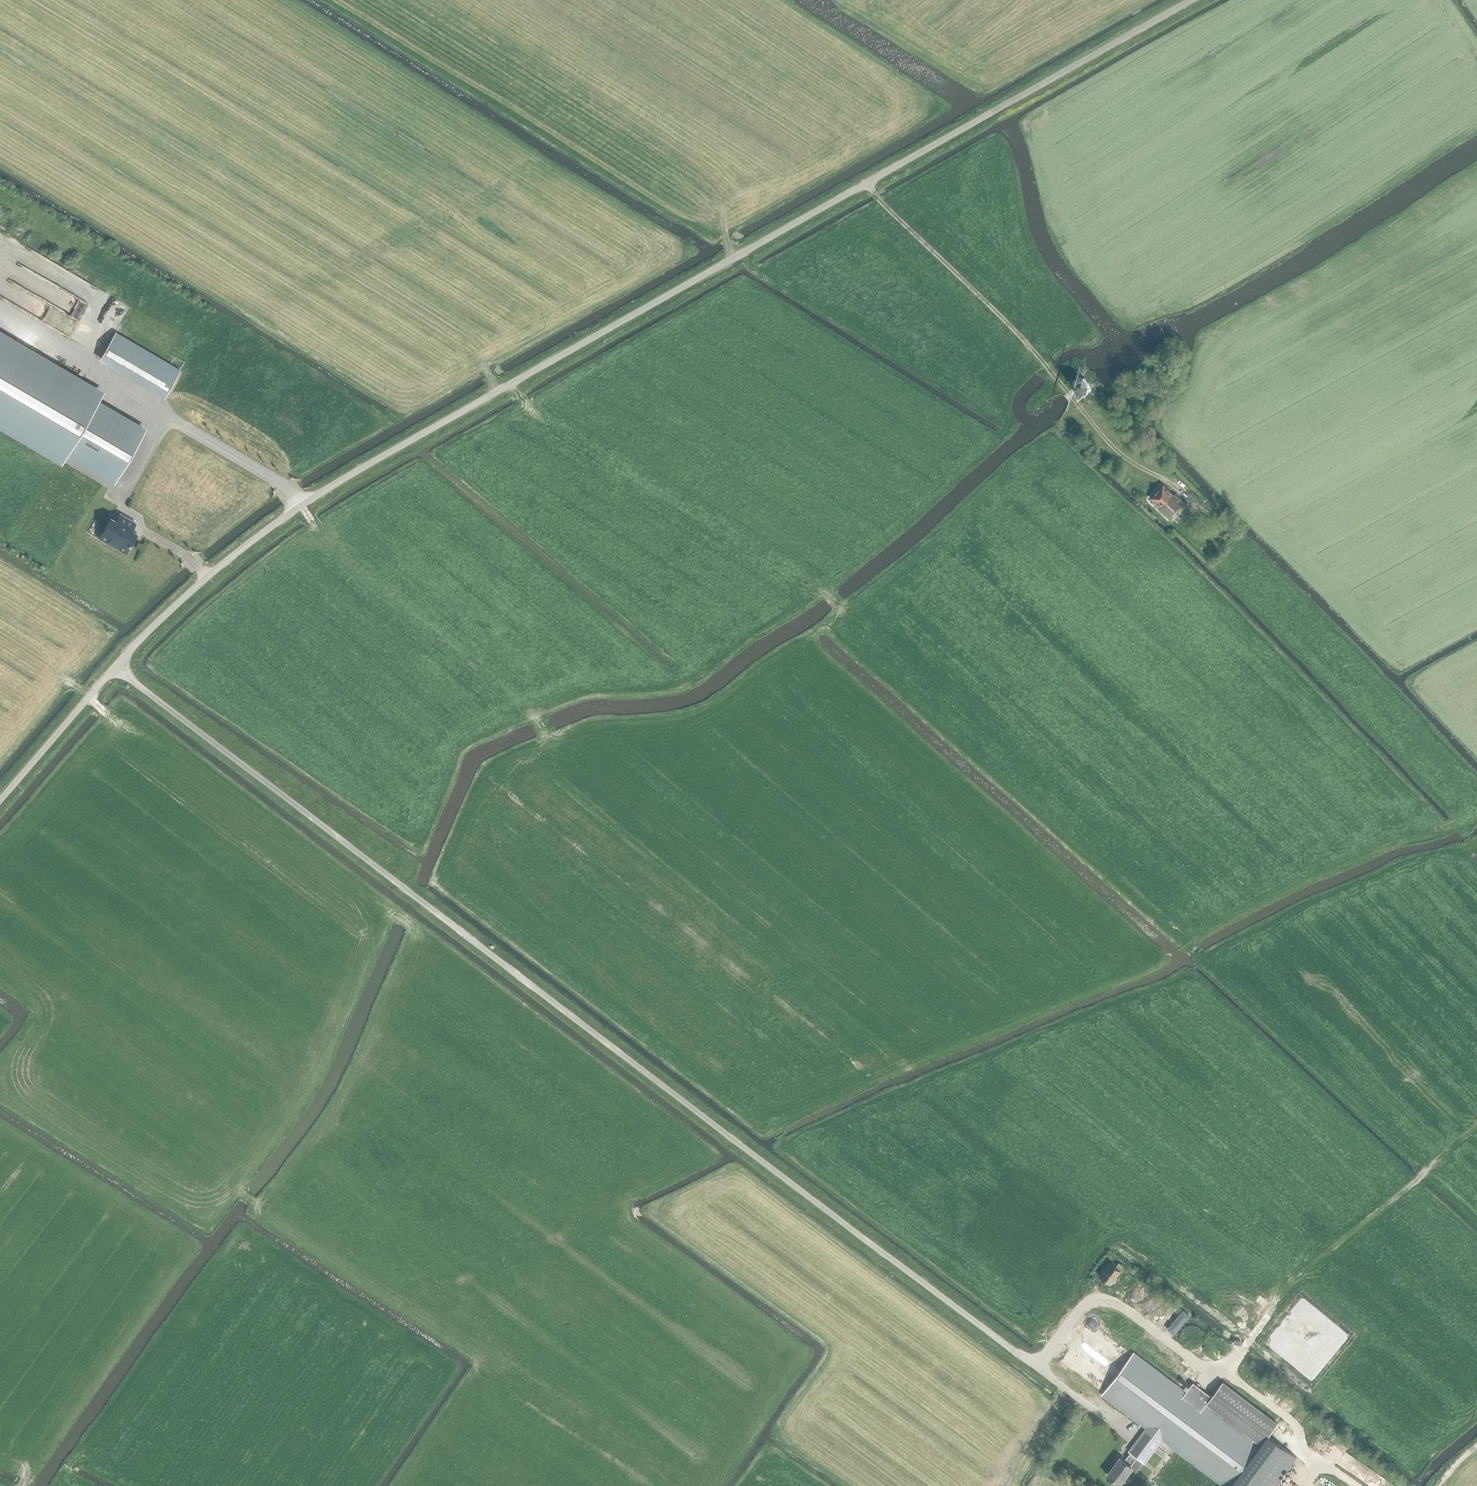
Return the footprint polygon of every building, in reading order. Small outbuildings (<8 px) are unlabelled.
[(92,300),(99,283),(45,259),(38,276),(92,300)] [(116,333),(101,359),(164,396),(179,370),(116,333)] [(54,457),(59,448),(115,481),(144,430),(89,398),(94,389),(0,334),(0,426),(54,457)] [(1089,384),(1085,378),(1078,378),(1073,382),(1072,389),(1076,394),(1083,395),(1088,391),(1089,384)] [(1174,494),(1163,484),(1151,497),(1160,507),(1159,508),(1172,520),(1187,504),(1175,493),(1174,494)] [(131,529),(135,523),(120,514),(117,521),(111,518),(99,538),(124,553),(136,532),(131,529)] [(1115,1266),(1108,1261),(1098,1275),(1110,1284),(1120,1270),(1123,1266),(1118,1262),(1115,1266)] [(1196,1326),(1194,1325),(1192,1325),(1190,1325),(1188,1325),(1186,1326),(1184,1327),(1182,1329),(1181,1330),(1180,1332),(1180,1334),(1179,1336),(1179,1338),(1180,1340),(1180,1342),(1181,1344),(1183,1345),(1184,1347),(1186,1348),(1188,1348),(1190,1349),(1192,1349),(1194,1349),(1196,1348),(1198,1347),(1199,1346),(1201,1344),(1202,1343),(1203,1341),(1203,1339),(1203,1337),(1203,1335),(1202,1333),(1202,1331),(1200,1329),(1199,1328),(1197,1327),(1196,1326)] [(1137,1457),(1144,1463),(1162,1439),(1224,1485),(1268,1485),(1270,1484),(1274,1485),(1296,1458),(1267,1436),(1276,1423),(1222,1382),(1211,1396),(1193,1383),(1186,1392),(1134,1353),(1102,1394),(1146,1427),(1128,1450),(1129,1452),(1123,1460),(1120,1457),(1107,1474),(1119,1484),(1132,1467),(1131,1466),(1137,1457)] [(1347,1451),(1338,1464),(1370,1485),(1398,1485),(1399,1485),(1347,1451)]
